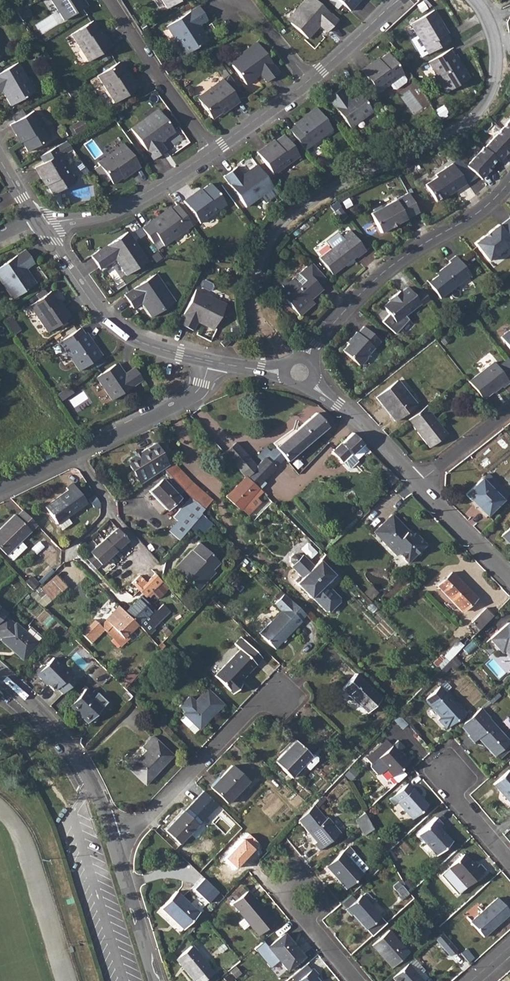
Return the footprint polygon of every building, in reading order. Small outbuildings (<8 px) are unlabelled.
[(63,20),(86,5),(82,0),(50,0),(63,20)] [(290,21),(307,37),(319,24),(327,30),(336,18),(315,0),(302,0),(296,7),(299,10),(290,21)] [(333,4),(342,12),(348,6),(340,0),(337,0),(333,4)] [(348,6),(350,8),(357,0),(340,0),(348,6)] [(166,23),(176,39),(179,37),(187,50),(207,37),(198,22),(206,17),(198,3),(166,23)] [(296,7),(286,18),(290,21),(299,10),(296,7)] [(445,31),(439,21),(440,20),(433,7),(409,20),(416,32),(426,49),(427,50),(448,38),(445,31)] [(101,36),(97,29),(91,21),(70,34),(87,60),(111,46),(103,35),(101,36)] [(426,49),(416,32),(409,36),(419,53),(426,49)] [(179,37),(176,39),(184,52),(187,50),(179,37)] [(244,55),(231,63),(245,83),(260,73),(266,80),(279,71),(256,41),(242,51),(244,55)] [(450,47),(428,60),(446,89),(469,75),(462,63),(459,64),(453,53),(450,47)] [(372,62),(370,60),(360,67),(377,89),(388,80),(392,85),(396,86),(405,78),(406,75),(388,50),(378,57),(372,62)] [(242,51),(229,60),(231,63),(244,55),(242,51)] [(127,76),(123,70),(117,61),(96,75),(113,101),(136,86),(129,75),(127,76)] [(23,79),(27,77),(18,62),(0,72),(0,90),(1,89),(10,104),(31,92),(23,79)] [(27,77),(23,79),(31,92),(35,90),(27,77)] [(211,117),(220,110),(227,106),(228,108),(238,100),(223,77),(196,97),(211,117)] [(70,83),(63,87),(69,96),(75,92),(70,83)] [(347,97),(346,95),(339,86),(328,94),(349,124),(372,108),(358,89),(347,97)] [(296,122),(289,127),(303,146),(332,125),(316,104),(304,113),(305,115),(296,122)] [(158,108),(146,117),(148,121),(161,112),(158,108)] [(10,124),(15,134),(17,133),(22,141),(28,150),(50,137),(33,110),(10,124)] [(148,121),(146,117),(130,128),(152,159),(165,150),(159,141),(174,130),(161,112),(148,121)] [(80,117),(67,125),(72,133),(85,126),(80,117)] [(465,166),(478,178),(490,166),(495,159),(496,160),(507,148),(509,145),(509,118),(500,129),(482,148),(482,147),(465,166)] [(268,143),(267,141),(256,149),(273,172),(298,153),(283,133),(275,139),(268,143)] [(35,167),(42,178),(44,177),(47,183),(53,193),(75,180),(59,153),(63,150),(65,152),(71,148),(65,140),(46,152),(40,155),(44,162),(35,167)] [(111,182),(121,175),(128,171),(129,172),(139,166),(124,143),(98,161),(99,163),(94,166),(104,180),(109,177),(111,182)] [(507,148),(496,160),(498,162),(509,150),(507,148)] [(270,181),(256,162),(242,172),(237,164),(224,174),(246,204),(261,194),(258,190),(270,181)] [(435,177),(424,184),(435,201),(445,193),(447,195),(464,184),(451,164),(434,175),(435,177)] [(490,166),(478,178),(480,180),(492,167),(490,166)] [(270,181),(258,190),(261,194),(273,185),(270,181)] [(195,193),(193,191),(184,198),(199,221),(225,202),(211,182),(201,189),(195,193)] [(417,211),(407,192),(381,207),(378,206),(371,209),(371,212),(368,214),(379,232),(390,226),(389,225),(396,222),(396,223),(417,211)] [(160,213),(142,227),(153,242),(160,237),(164,244),(192,223),(180,207),(177,204),(172,208),(161,215),(160,213)] [(473,244),(487,261),(509,243),(509,218),(509,217),(498,226),(496,224),(487,232),(488,233),(483,237),(482,236),(473,244)] [(127,231),(92,255),(101,267),(116,257),(127,273),(148,259),(127,231)] [(344,241),(321,260),(334,277),(357,259),(358,260),(367,252),(351,233),(342,239),(344,241)] [(327,241),(316,248),(320,255),(332,247),(327,241)] [(4,285),(8,283),(17,296),(36,283),(25,269),(34,263),(25,250),(0,267),(0,279),(4,285)] [(440,274),(436,276),(427,284),(440,299),(469,275),(454,256),(448,262),(449,263),(438,272),(440,274)] [(313,308),(310,304),(313,302),(324,291),(321,288),(328,282),(313,265),(301,276),(309,285),(304,290),(295,281),(290,285),(287,282),(282,287),(285,290),(280,294),(302,318),(313,308)] [(156,272),(136,286),(145,299),(143,300),(153,315),(172,302),(164,289),(167,287),(156,272)] [(8,283),(4,285),(14,299),(17,296),(8,283)] [(145,299),(136,286),(126,293),(135,306),(143,300),(145,299)] [(167,287),(164,289),(172,302),(176,299),(167,287)] [(393,298),(389,301),(382,306),(388,313),(395,322),(404,314),(419,302),(415,297),(413,295),(407,287),(400,292),(399,290),(391,296),(393,298)] [(195,288),(179,322),(193,329),(197,320),(214,328),(223,306),(210,299),(211,296),(195,288)] [(62,306),(57,300),(51,291),(30,305),(49,332),(71,316),(64,305),(62,306)] [(415,297),(419,302),(421,305),(429,299),(422,291),(415,297)] [(394,333),(407,318),(404,314),(395,322),(388,313),(381,321),(394,333)] [(351,340),(347,345),(342,351),(358,365),(359,364),(361,364),(366,358),(366,356),(380,341),(363,326),(357,333),(355,332),(349,339),(351,340)] [(498,335),(509,350),(509,326),(498,335)] [(92,344),(85,333),(81,327),(61,340),(81,369),(102,354),(94,342),(92,344)] [(492,361),(467,381),(481,398),(499,385),(501,387),(508,382),(492,361)] [(125,373),(118,363),(99,376),(114,399),(145,378),(136,366),(127,372),(125,373)] [(396,380),(376,396),(394,420),(415,404),(396,380)] [(427,404),(407,420),(428,447),(446,433),(430,413),(432,411),(427,404)] [(315,413),(296,429),(308,443),(327,426),(315,413)] [(192,449),(183,429),(178,432),(187,451),(192,449)] [(296,429),(275,447),(284,458),(286,462),(298,452),(308,443),(296,429)] [(361,465),(372,454),(351,433),(331,452),(346,468),(356,459),(361,465)] [(234,442),(223,453),(226,456),(234,466),(241,473),(244,477),(245,476),(255,466),(234,442)] [(133,455),(125,460),(131,470),(140,484),(163,469),(172,463),(173,462),(169,455),(163,459),(159,453),(154,443),(146,448),(137,453),(137,451),(132,454),(133,455)] [(265,447),(262,450),(277,466),(284,458),(275,447),(274,446),(268,451),(265,447)] [(255,466),(245,476),(257,487),(268,475),(277,466),(262,450),(256,456),(261,461),(255,466)] [(172,463),(163,469),(167,473),(175,482),(183,474),(172,463)] [(382,474),(383,475),(392,484),(394,483),(396,486),(399,482),(387,469),(382,474)] [(487,473),(481,479),(494,492),(500,486),(487,473)] [(183,474),(175,482),(183,489),(191,481),(183,474)] [(392,484),(383,475),(379,479),(388,488),(392,484)] [(245,476),(244,477),(225,496),(239,509),(241,507),(258,488),(257,487),(245,476)] [(161,478),(148,491),(166,509),(179,497),(161,478)] [(494,492),(481,479),(465,494),(486,515),(507,493),(500,486),(494,492)] [(183,489),(182,490),(184,492),(194,501),(203,509),(212,499),(191,481),(183,489)] [(67,490),(44,506),(57,523),(86,502),(72,483),(65,487),(67,490)] [(258,488),(241,507),(246,511),(256,500),(253,497),(260,490),(258,488)] [(194,501),(177,521),(187,529),(200,514),(199,513),(203,509),(194,501)] [(22,510),(16,516),(14,514),(0,527),(0,548),(6,554),(20,540),(36,524),(22,510)] [(379,527),(379,528),(389,538),(384,542),(383,543),(396,556),(398,554),(407,563),(425,545),(414,533),(410,537),(406,533),(407,531),(401,524),(401,525),(392,515),(379,527)] [(187,529),(177,521),(169,530),(179,539),(187,529)] [(500,536),(509,546),(509,526),(500,536)] [(127,540),(116,527),(84,556),(95,569),(127,540)] [(379,528),(375,533),(384,542),(389,538),(379,528)] [(20,540),(6,554),(12,560),(25,546),(20,540)] [(194,553),(177,570),(198,590),(205,582),(202,580),(212,569),(219,562),(198,542),(191,550),(194,553)] [(191,550),(174,568),(177,570),(194,553),(191,550)] [(296,554),(292,554),(289,557),(289,562),(292,564),(290,566),(301,578),(300,579),(296,583),(295,583),(310,598),(311,597),(325,611),(329,611),(339,602),(339,597),(325,583),(339,569),(325,555),(324,554),(313,566),(301,554),(299,557),(296,554)] [(435,580),(438,583),(452,570),(449,567),(435,580)] [(212,569),(202,580),(205,582),(215,572),(212,569)] [(451,572),(437,586),(461,611),(475,597),(451,572)] [(56,575),(41,589),(52,600),(67,586),(56,575)] [(132,583),(138,590),(146,582),(139,575),(132,583)] [(146,582),(138,590),(146,598),(161,583),(153,576),(146,582)] [(160,585),(154,591),(159,597),(165,590),(160,585)] [(305,614),(282,593),(271,604),(279,612),(271,620),(258,633),(274,648),(292,629),(301,620),(300,619),(305,614)] [(141,597),(124,612),(137,625),(142,630),(147,636),(151,632),(151,629),(169,612),(162,604),(155,611),(153,610),(141,597)] [(91,643),(93,645),(106,632),(112,638),(120,647),(129,638),(126,636),(137,625),(124,612),(119,607),(100,625),(94,619),(81,633),(91,643)] [(471,622),(477,628),(478,630),(492,615),(490,614),(485,608),(471,622)] [(1,639),(0,640),(23,660),(38,642),(31,637),(25,631),(15,623),(14,624),(5,615),(0,620),(0,638),(1,639)] [(488,639),(500,652),(503,649),(509,657),(509,625),(507,622),(488,639)] [(29,626),(25,631),(31,637),(36,632),(29,626)] [(239,648),(213,675),(232,693),(241,684),(239,682),(256,664),(255,663),(261,657),(240,637),(233,644),(239,648)] [(455,644),(435,663),(446,674),(460,661),(454,654),(460,649),(455,644)] [(44,666),(41,666),(35,672),(35,675),(40,680),(43,681),(54,692),(57,689),(63,695),(77,680),(62,666),(59,665),(52,658),(44,666)] [(355,673),(348,681),(340,688),(365,712),(380,697),(355,673)] [(439,686),(424,700),(439,717),(437,720),(444,728),(447,726),(448,727),(464,713),(439,686)] [(184,712),(183,713),(184,714),(180,719),(188,726),(188,727),(193,732),(198,727),(198,728),(222,703),(206,688),(195,701),(190,696),(188,696),(178,706),(184,712)] [(84,689),(69,705),(87,722),(107,701),(95,689),(90,694),(84,689)] [(459,726),(474,742),(478,738),(494,756),(495,755),(498,759),(509,748),(509,743),(509,742),(489,719),(479,708),(459,726)] [(146,749),(128,768),(145,784),(173,754),(153,735),(142,745),(146,749)] [(385,739),(364,757),(370,764),(376,758),(385,768),(391,776),(407,762),(397,750),(391,744),(390,744),(385,739)] [(396,739),(391,744),(397,750),(402,745),(396,739)] [(311,756),(294,740),(274,761),(290,777),(302,764),(308,769),(316,760),(316,757),(312,754),(311,756)] [(385,768),(376,758),(370,764),(369,767),(376,773),(379,774),(385,768)] [(231,765),(210,787),(227,803),(248,781),(231,765)] [(493,783),(509,803),(509,772),(508,770),(493,783)] [(407,782),(388,799),(393,805),(397,802),(412,819),(428,804),(413,787),(412,788),(407,782)] [(313,804),(297,820),(308,832),(309,831),(317,840),(316,841),(321,848),(340,832),(327,817),(325,818),(313,804)] [(198,825),(201,828),(208,822),(194,808),(188,814),(184,811),(165,830),(180,844),(198,825)] [(355,818),(364,835),(376,829),(367,812),(355,818)] [(436,817),(417,834),(436,855),(452,841),(439,827),(443,824),(436,817)] [(208,822),(201,828),(204,831),(210,825),(208,822)] [(321,848),(316,841),(313,844),(318,850),(321,848)] [(348,846),(325,867),(345,889),(362,874),(361,873),(367,868),(348,846)] [(463,854),(447,868),(465,888),(484,870),(479,863),(475,867),(463,854)] [(205,878),(194,889),(208,902),(219,892),(205,878)] [(401,884),(395,889),(400,895),(398,896),(401,899),(408,892),(401,884)] [(175,890),(160,906),(182,928),(198,912),(175,890)] [(246,891),(231,903),(237,911),(237,912),(257,936),(274,922),(254,898),(253,899),(246,891)] [(361,895),(345,909),(351,915),(352,914),(366,929),(380,916),(368,903),(373,899),(366,892),(362,895),(361,895)] [(470,921),(483,936),(509,912),(497,897),(470,921)] [(389,930),(371,945),(391,968),(408,952),(389,930)] [(442,932),(436,938),(450,954),(456,948),(454,946),(442,932)] [(267,946),(277,959),(287,970),(302,957),(283,933),(267,946)] [(175,959),(192,980),(193,979),(195,980),(202,980),(212,973),(207,967),(209,966),(191,945),(175,959)] [(466,949),(461,954),(466,960),(467,959),(469,961),(473,957),(466,949)] [(287,970),(277,959),(272,964),(281,975),(287,970)] [(392,977),(395,980),(424,980),(408,963),(392,977)] [(305,964),(289,977),(293,980),(297,980),(310,970),(305,964)] [(315,977),(317,975),(312,968),(310,970),(297,980),(319,980),(315,977)]
